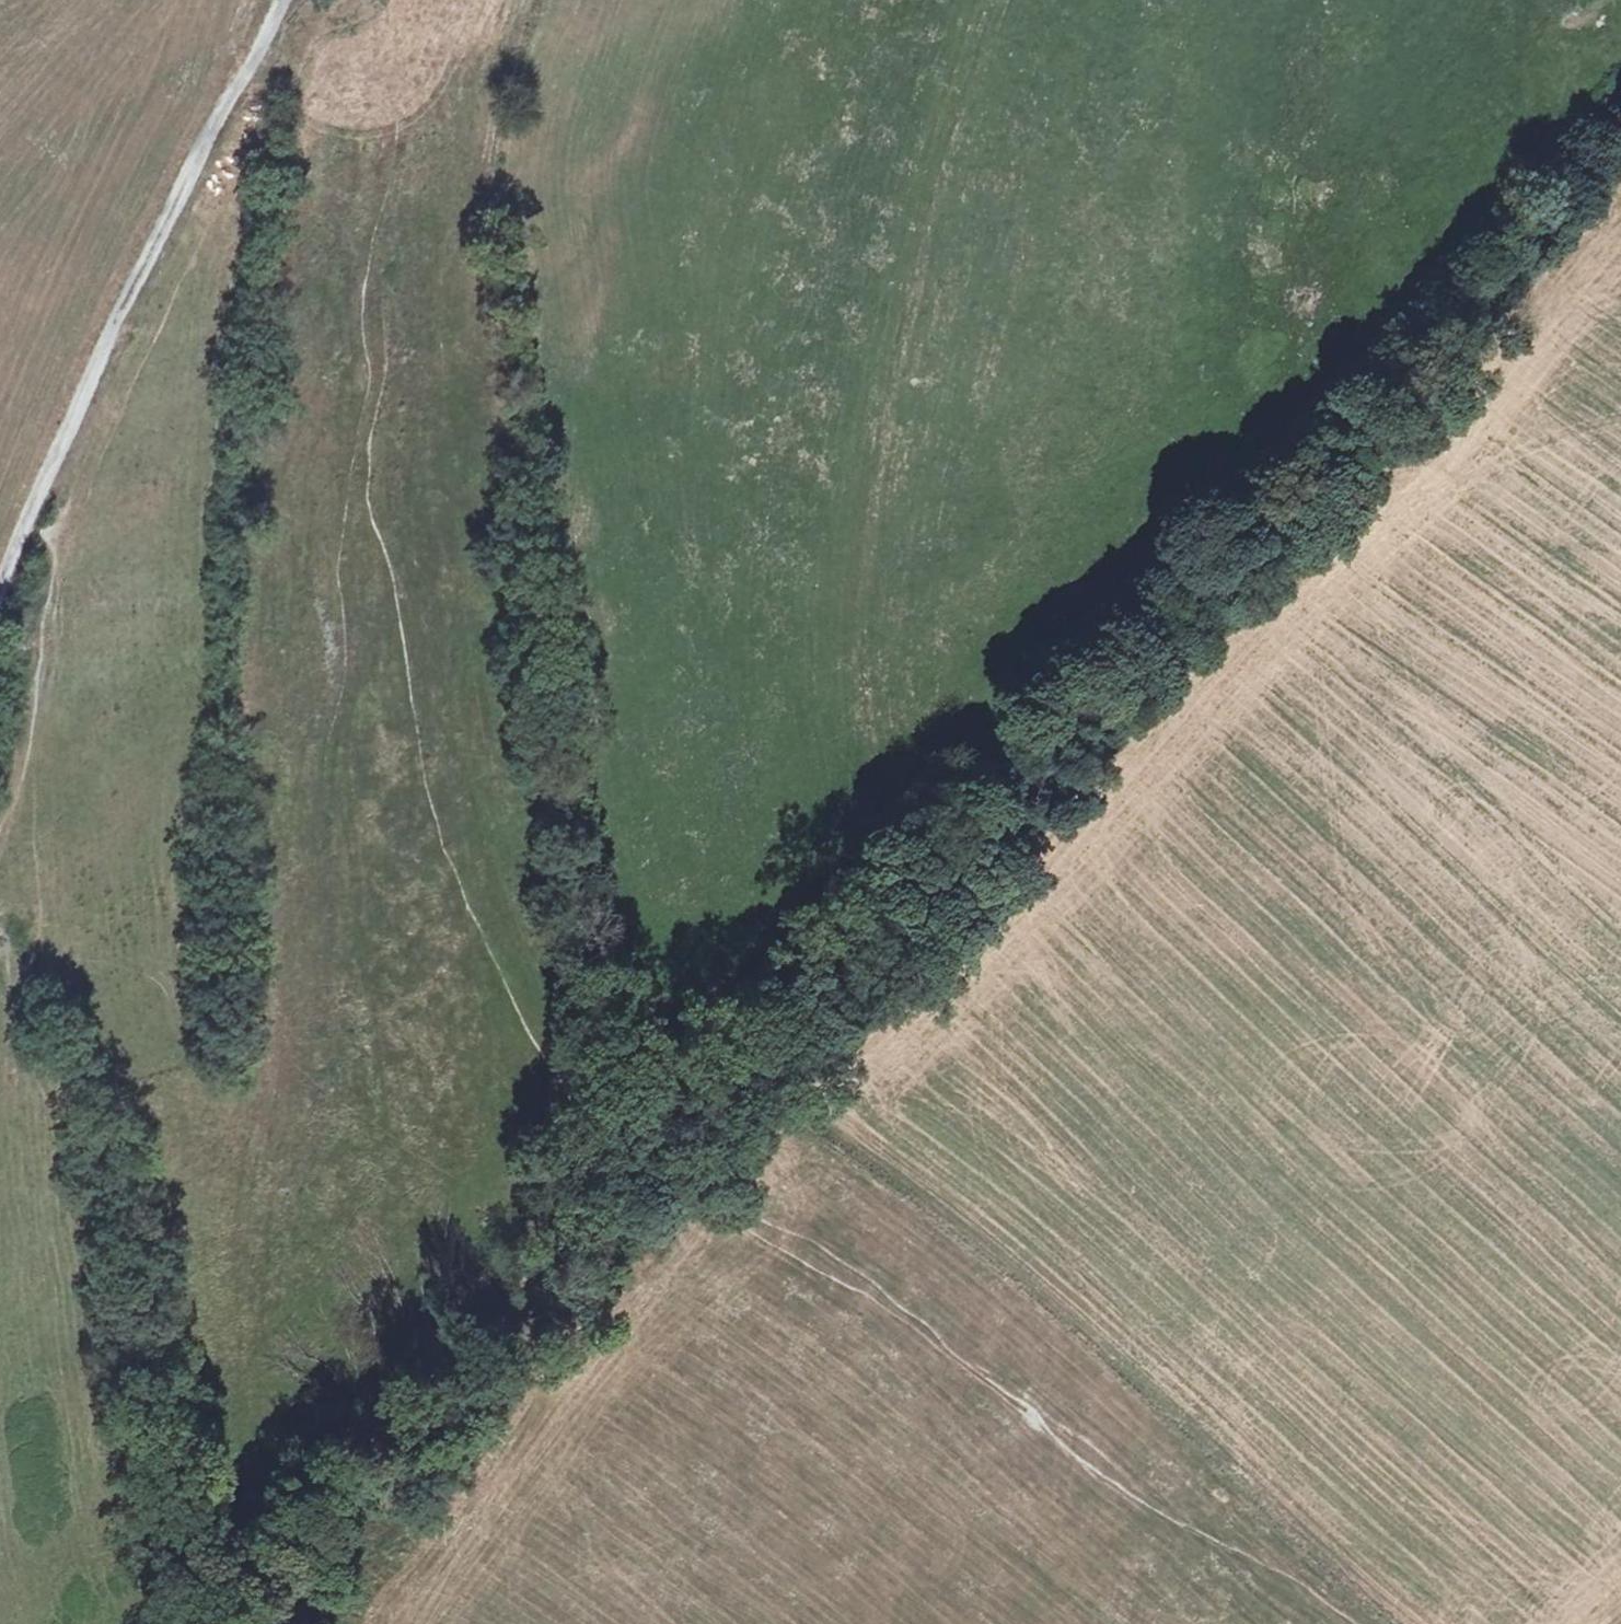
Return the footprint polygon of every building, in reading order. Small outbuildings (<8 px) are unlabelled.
[(1415,421),(1409,415),(1405,419),(1410,425),(1415,421)]
